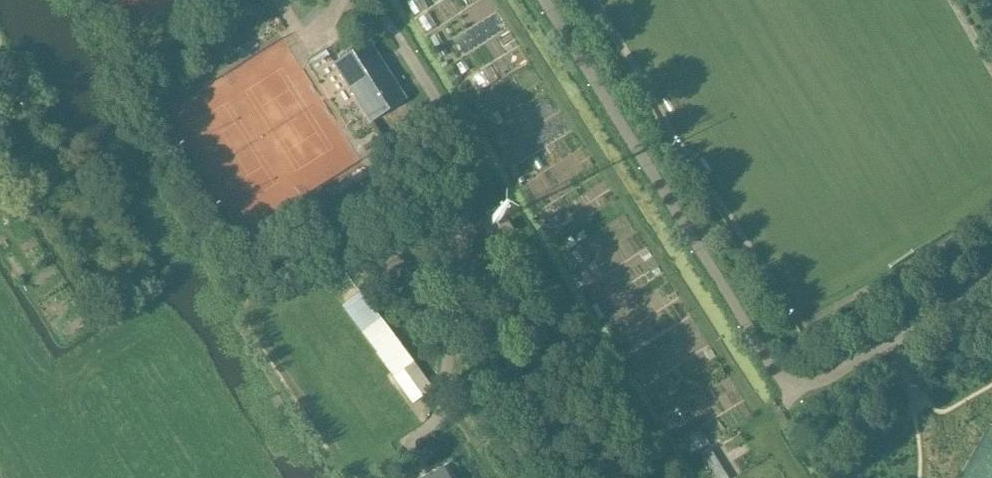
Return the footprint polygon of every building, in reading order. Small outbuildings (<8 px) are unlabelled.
[(405,102),(395,86),(366,40),(332,62),(371,123),(405,102)] [(496,244),(513,234),(507,223),(490,234),(496,244)] [(413,365),(397,377),(394,379),(412,404),(431,390),(413,365)] [(711,449),(704,453),(711,464),(718,460),(711,449)] [(443,469),(426,477),(447,477),(443,469)] [(717,474),(719,477),(729,477),(724,469),(717,474)]
